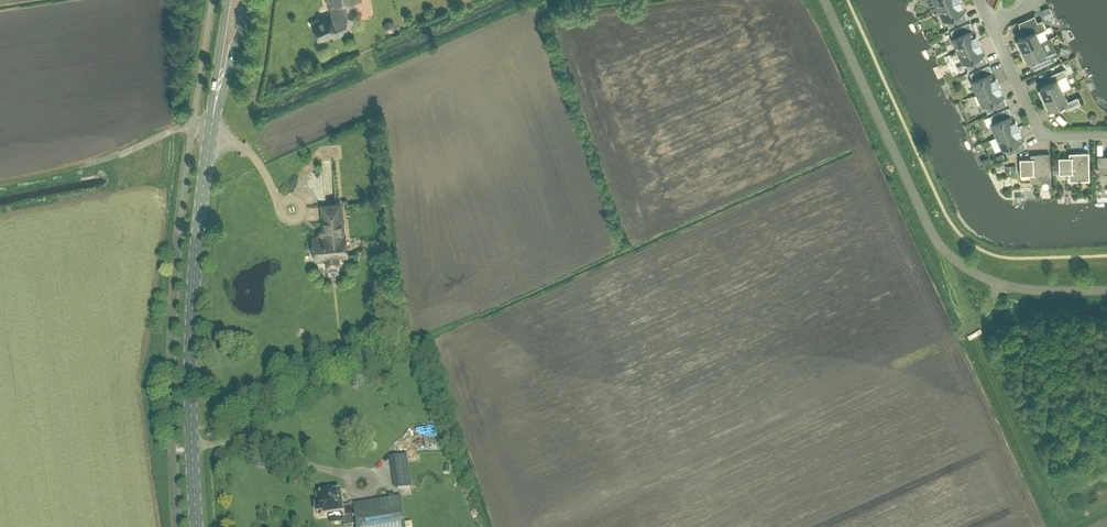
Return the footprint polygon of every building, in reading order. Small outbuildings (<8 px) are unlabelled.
[(313,25),(319,38),(322,37),(322,38),(330,35),(329,34),(336,30),(347,25),(349,17),(347,2),(361,0),(328,0),(329,5),(330,5),(332,17),(313,25)] [(937,8),(954,0),(927,0),(932,10),(937,8)] [(963,5),(961,0),(954,0),(937,8),(943,20),(945,19),(948,26),(967,18),(962,5),(963,5)] [(1029,0),(1001,0),(1000,8),(1013,10),(1015,0),(1028,3),(1029,0)] [(1049,7),(1044,10),(1047,17),(1052,14),(1049,7)] [(1025,34),(1022,36),(1017,38),(1018,40),(1016,41),(1020,50),(1040,41),(1036,33),(1046,28),(1042,19),(1023,28),(1025,34)] [(384,22),(384,29),(389,32),(394,30),(396,26),(394,22),(390,20),(384,22)] [(969,21),(950,30),(953,37),(951,38),(957,51),(979,40),(976,33),(975,33),(969,21)] [(1040,41),(1020,50),(1024,59),(1027,58),(1028,60),(1030,59),(1034,70),(1055,60),(1053,56),(1058,54),(1055,48),(1054,48),(1049,38),(1050,37),(1040,41)] [(965,62),(968,69),(987,60),(981,48),(982,48),(979,40),(957,51),(962,63),(965,62)] [(989,64),(970,73),(973,80),(970,81),(976,93),(999,83),(995,76),(994,76),(989,64)] [(1041,89),(1038,90),(1042,99),(1063,90),(1065,89),(1068,88),(1071,86),(1066,75),(1068,75),(1064,68),(1049,75),(1052,81),(1040,87),(1041,89)] [(976,93),(982,106),(984,104),(988,112),(1006,103),(1001,91),(1002,90),(999,83),(976,93)] [(1067,98),(1063,90),(1042,99),(1046,108),(1049,107),(1050,109),(1065,102),(1068,108),(1080,103),(1077,96),(1068,100),(1067,98)] [(993,123),(990,124),(996,136),(1018,126),(1015,118),(1014,119),(1008,107),(989,115),(993,123)] [(1068,123),(1072,118),(1062,111),(1059,115),(1068,123)] [(1004,147),(1007,154),(1026,146),(1020,134),(1022,133),(1018,126),(996,136),(1001,148),(1004,147)] [(1089,180),(1088,152),(1087,152),(1075,152),(1076,156),(1058,157),(1059,173),(1072,172),(1072,180),(1088,180),(1089,180)] [(1049,181),(1050,181),(1050,153),(1048,153),(1037,154),(1037,157),(1020,158),(1020,174),(1033,174),(1033,181),(1049,181)] [(1098,171),(1106,171),(1106,155),(1097,155),(1098,171)] [(334,158),(326,158),(327,178),(335,178),(334,158)] [(342,223),(340,204),(322,205),(325,231),(324,231),(322,231),(319,234),(320,236),(319,236),(320,237),(313,237),(313,240),(312,242),(312,248),(314,249),(315,257),(326,256),(327,264),(329,266),(337,265),(338,263),(337,255),(347,254),(346,234),(343,235),(343,231),(344,229),(344,224),(342,223)] [(356,526),(403,526),(399,500),(353,507),(342,509),(341,505),(337,505),(336,494),(316,497),(317,507),(315,507),(316,515),(319,515),(319,518),(342,514),(344,526),(355,526),(356,526)]
